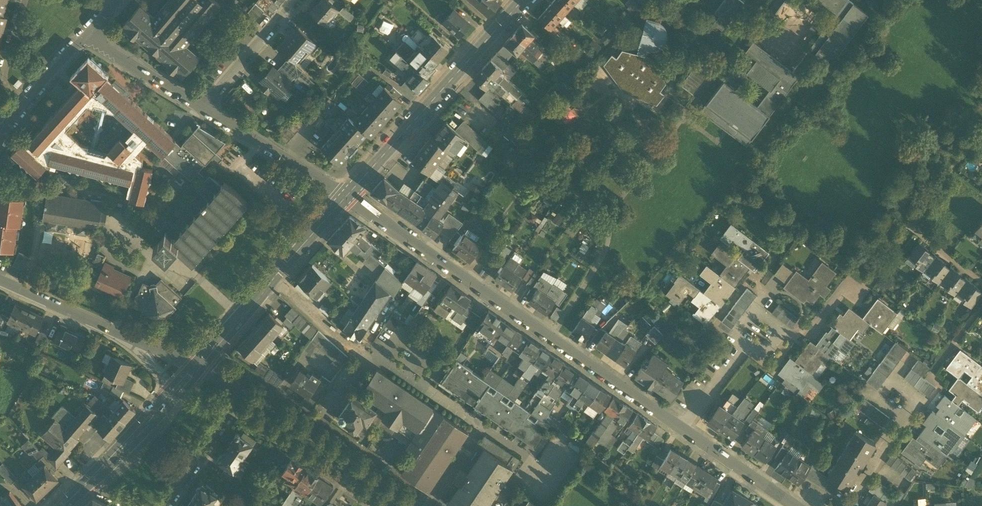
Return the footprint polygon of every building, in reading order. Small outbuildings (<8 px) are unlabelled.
[(183,77),(190,70),(188,68),(191,64),(193,66),(200,58),(185,46),(188,43),(185,41),(189,37),(191,39),(198,31),(196,29),(199,25),(202,27),(202,26),(200,25),(203,21),(205,22),(216,11),(214,9),(218,3),(214,0),(173,0),(173,1),(171,0),(170,0),(172,2),(169,5),(167,4),(160,12),(162,13),(158,18),(156,16),(154,19),(139,6),(133,14),(135,16),(132,20),(130,18),(123,25),(145,44),(147,42),(151,46),(149,48),(150,48),(152,46),(159,52),(157,54),(157,55),(159,53),(163,56),(162,58),(183,77)] [(325,25),(332,17),(338,10),(327,0),(321,0),(311,12),(325,25)] [(475,5),(488,16),(502,1),(501,0),(480,0),(475,5)] [(573,5),(568,0),(555,0),(553,2),(566,13),(573,5)] [(586,2),(584,0),(577,0),(573,5),(580,11),(588,3),(586,2)] [(627,8),(634,15),(642,7),(634,0),(627,8)] [(728,23),(740,7),(731,0),(724,0),(715,12),(719,15),(728,22),(728,23)] [(744,2),(740,7),(748,13),(758,0),(745,0),(744,2)] [(836,13),(807,52),(813,57),(827,68),(868,14),(849,0),(819,0),(836,13)] [(564,15),(566,13),(553,2),(546,10),(558,21),(564,15)] [(255,4),(251,8),(259,15),(262,11),(255,4)] [(339,12),(350,21),(355,16),(344,7),(339,12)] [(255,19),(259,15),(251,8),(247,12),(255,19)] [(442,23),(459,37),(470,25),(454,10),(442,23)] [(551,29),(558,21),(546,10),(538,18),(551,29)] [(633,18),(624,11),(619,17),(627,24),(633,18)] [(251,24),(255,19),(247,12),(243,17),(251,24)] [(569,19),(564,15),(558,21),(563,26),(569,19)] [(722,30),(728,22),(719,15),(713,23),(722,30)] [(420,23),(428,31),(433,25),(425,18),(420,23)] [(639,49),(637,54),(644,56),(644,54),(646,54),(647,51),(648,51),(649,47),(654,48),(658,47),(663,43),(665,39),(666,33),(664,28),(660,24),(657,22),(647,19),(647,18),(643,31),(636,29),(624,45),(639,49)] [(389,33),(393,23),(383,20),(379,30),(389,33)] [(513,34),(538,57),(542,52),(531,42),(535,37),(522,24),(513,34)] [(605,34),(611,39),(619,32),(613,27),(605,34)] [(297,64),(298,65),(299,64),(297,63),(307,51),(308,53),(316,44),(298,28),(288,41),(287,40),(278,50),(287,58),(288,58),(288,59),(290,58),(297,64)] [(419,45),(438,61),(449,49),(430,32),(419,45)] [(533,62),(538,57),(513,34),(504,44),(514,53),(517,56),(521,52),(533,62)] [(606,44),(611,39),(605,34),(600,39),(606,44)] [(554,38),(563,47),(566,43),(557,35),(554,38)] [(400,55),(426,78),(427,77),(436,68),(434,66),(438,62),(438,61),(419,45),(409,36),(396,51),(400,55)] [(601,47),(593,40),(587,47),(595,54),(601,47)] [(753,42),(749,47),(795,82),(799,76),(792,71),(753,42)] [(504,44),(497,52),(506,61),(514,53),(504,44)] [(749,47),(724,80),(769,115),(795,82),(749,47)] [(645,56),(644,56),(637,54),(622,50),(617,57),(616,58),(618,60),(613,67),(614,67),(611,71),(626,91),(649,100),(652,96),(657,90),(660,92),(660,91),(666,83),(654,63),(653,63),(650,58),(645,57),(645,56)] [(297,63),(299,64),(308,53),(307,51),(297,63)] [(391,57),(395,61),(400,55),(396,51),(391,57)] [(509,63),(506,61),(497,52),(491,59),(503,70),(509,63)] [(542,52),(538,57),(548,66),(552,62),(542,52)] [(799,76),(813,57),(807,52),(792,71),(799,76)] [(314,57),(308,53),(299,64),(304,68),(314,57)] [(617,57),(612,54),(605,63),(606,64),(611,71),(614,67),(613,67),(618,60),(616,58),(617,57)] [(418,90),(420,92),(430,80),(427,77),(426,78),(400,55),(395,61),(411,75),(407,80),(418,90)] [(699,61),(712,71),(716,66),(703,56),(699,61)] [(543,72),(548,66),(538,57),(533,62),(543,72)] [(71,77),(76,83),(91,96),(93,93),(114,112),(134,130),(146,141),(163,156),(163,155),(175,142),(176,141),(107,78),(109,76),(107,74),(108,73),(103,68),(102,70),(101,69),(102,68),(97,63),(96,65),(96,64),(97,63),(92,58),(91,60),(88,58),(71,77)] [(288,58),(281,66),(290,74),(297,66),(296,66),(288,59),(288,58)] [(296,66),(297,64),(290,58),(288,59),(296,66)] [(491,59),(483,68),(495,79),(499,74),(503,70),(491,59)] [(694,95),(712,71),(699,61),(681,85),(694,95)] [(294,78),(290,74),(281,66),(277,71),(290,82),(294,78)] [(271,89),(278,96),(284,89),(286,89),(292,83),(290,82),(277,71),(273,67),(267,73),(267,72),(265,74),(266,74),(260,80),(263,83),(259,87),(267,94),(271,89)] [(508,92),(495,79),(483,68),(474,77),(486,88),(490,84),(504,97),(508,92)] [(347,79),(351,83),(359,74),(355,70),(347,79)] [(364,78),(359,74),(351,83),(356,87),(364,78)] [(495,79),(508,92),(513,87),(499,74),(495,79)] [(368,82),(364,78),(356,87),(360,91),(368,82)] [(401,86),(414,95),(418,90),(407,80),(406,80),(401,86)] [(724,80),(705,104),(717,113),(740,130),(752,139),(770,115),(769,115),(724,80)] [(39,130),(28,143),(39,153),(63,126),(91,96),(76,83),(71,89),(69,87),(59,97),(65,102),(59,108),(60,109),(59,109),(57,108),(56,113),(54,115),(51,115),(50,119),(50,120),(49,119),(43,126),(44,128),(41,131),(39,130)] [(385,87),(376,97),(393,113),(402,103),(398,99),(389,91),(385,87)] [(389,91),(398,99),(402,95),(393,87),(389,91)] [(513,87),(508,92),(517,100),(522,95),(513,87)] [(545,94),(552,100),(559,93),(552,87),(545,94)] [(498,116),(499,117),(505,111),(494,100),(496,97),(487,90),(479,99),(498,116)] [(665,94),(660,91),(660,92),(657,90),(652,96),(649,100),(657,103),(658,104),(665,94)] [(508,92),(504,97),(522,113),(509,127),(510,128),(517,134),(535,116),(517,100),(508,92)] [(63,126),(66,129),(88,105),(94,107),(94,103),(108,107),(107,109),(114,112),(93,93),(91,96),(63,126)] [(545,107),(551,101),(545,95),(539,102),(545,107)] [(385,121),(393,113),(376,97),(368,106),(385,121)] [(105,155),(108,151),(96,148),(100,132),(103,130),(101,126),(105,113),(112,115),(114,112),(107,109),(108,107),(94,103),(94,107),(101,108),(97,125),(94,127),(95,130),(91,147),(89,146),(82,144),(88,149),(87,150),(105,155)] [(700,111),(712,120),(717,113),(705,104),(700,111)] [(575,115),(566,105),(557,114),(566,124),(575,115)] [(378,129),(385,121),(368,106),(361,114),(378,129)] [(308,122),(313,126),(320,117),(316,113),(308,122)] [(740,130),(717,113),(712,120),(735,137),(740,130)] [(371,137),(378,129),(361,114),(354,122),(367,134),(371,137)] [(334,159),(334,165),(346,164),(346,158),(350,154),(351,154),(358,146),(358,145),(367,134),(354,122),(349,117),(328,140),(321,148),(334,159)] [(299,130),(303,126),(294,118),(290,122),(299,130)] [(469,142),(474,147),(482,138),(464,121),(456,130),(465,139),(469,142)] [(295,135),(299,130),(290,122),(286,127),(295,135)] [(447,122),(436,137),(456,152),(456,151),(465,139),(456,130),(447,122)] [(146,141),(134,130),(126,139),(130,142),(127,145),(120,138),(108,151),(105,155),(87,150),(88,149),(82,144),(66,129),(63,126),(39,153),(28,143),(26,141),(24,144),(48,165),(49,163),(67,168),(67,167),(71,170),(73,168),(75,169),(79,172),(81,170),(82,171),(99,176),(99,175),(100,175),(103,179),(105,177),(108,177),(111,181),(113,179),(114,179),(114,180),(130,184),(127,195),(130,196),(129,199),(145,203),(147,193),(146,193),(146,192),(150,189),(148,187),(148,184),(152,181),(150,179),(150,178),(151,179),(153,169),(142,167),(144,160),(136,153),(146,141)] [(206,164),(213,156),(216,153),(226,142),(199,126),(193,132),(183,144),(181,146),(175,142),(163,155),(159,161),(175,175),(180,170),(191,180),(195,175),(198,171),(200,170),(204,166),(205,164),(206,164)] [(291,139),(295,135),(286,127),(282,131),(291,139)] [(510,140),(517,134),(510,128),(503,134),(510,140)] [(752,139),(740,130),(735,137),(746,146),(752,139)] [(287,143),(291,139),(282,131),(278,136),(287,143)] [(443,156),(448,150),(434,139),(430,136),(411,161),(427,173),(429,175),(431,172),(437,164),(443,156)] [(454,154),(456,152),(436,137),(434,139),(448,150),(454,154)] [(486,142),(482,138),(474,147),(479,152),(486,142)] [(465,139),(456,151),(460,154),(469,142),(465,139)] [(37,176),(48,165),(24,144),(22,142),(12,153),(19,160),(19,159),(20,160),(21,164),(24,164),(26,166),(28,170),(30,169),(31,169),(30,170),(37,176)] [(486,142),(479,152),(486,157),(493,147),(486,142)] [(521,157),(524,155),(526,153),(521,146),(516,152),(521,157)] [(223,159),(216,153),(213,156),(220,162),(223,159)] [(524,155),(521,157),(517,161),(521,167),(529,161),(524,155)] [(437,164),(444,169),(450,161),(443,156),(437,164)] [(431,172),(438,177),(444,169),(437,164),(431,172)] [(519,171),(513,165),(508,169),(515,175),(519,171)] [(195,175),(203,182),(206,178),(198,171),(195,175)] [(423,179),(436,188),(442,180),(438,177),(431,172),(429,175),(427,173),(423,179)] [(209,174),(206,178),(203,182),(196,189),(201,193),(208,200),(221,185),(209,174)] [(458,191),(456,190),(452,187),(454,185),(444,177),(442,180),(436,188),(423,179),(415,191),(414,190),(409,198),(433,214),(443,200),(449,204),(458,191)] [(373,195),(387,205),(396,195),(399,192),(398,191),(384,178),(372,191),(373,195)] [(457,181),(454,185),(457,187),(456,190),(458,191),(463,195),(468,189),(457,181)] [(179,243),(197,259),(230,223),(248,203),(243,197),(237,191),(231,186),(224,182),(221,185),(208,200),(201,193),(166,232),(153,245),(167,257),(179,243)] [(409,198),(414,190),(404,183),(398,191),(399,192),(405,196),(409,198)] [(472,183),(469,193),(478,196),(481,186),(472,183)] [(44,219),(49,220),(68,223),(72,223),(72,224),(73,225),(73,224),(78,224),(87,226),(87,227),(88,227),(99,229),(103,201),(91,199),(91,200),(47,193),(43,220),(44,220),(44,219)] [(11,250),(12,245),(15,245),(16,237),(15,236),(16,230),(17,230),(18,225),(19,219),(22,220),(24,204),(21,203),(22,198),(0,195),(0,249),(11,250)] [(387,205),(422,229),(432,215),(433,214),(409,198),(405,196),(402,199),(396,195),(387,205)] [(433,214),(432,215),(438,219),(449,204),(443,200),(433,214)] [(472,206),(464,202),(461,209),(468,212),(472,206)] [(481,213),(476,209),(469,217),(474,221),(481,213)] [(566,215),(559,211),(552,221),(559,226),(566,215)] [(438,229),(451,239),(457,232),(463,223),(449,213),(443,222),(438,229)] [(537,217),(532,213),(528,219),(533,223),(537,217)] [(443,222),(438,219),(432,215),(422,229),(433,236),(438,229),(443,222)] [(569,215),(563,222),(568,225),(573,218),(569,215)] [(340,227),(356,241),(361,235),(366,226),(352,216),(348,218),(340,227)] [(66,232),(68,223),(49,220),(47,229),(66,232)] [(572,221),(568,227),(576,233),(580,227),(572,221)] [(979,226),(972,235),(973,234),(979,239),(978,240),(981,243),(981,222),(979,226)] [(86,235),(88,227),(87,227),(87,226),(78,224),(76,234),(86,235)] [(747,247),(738,259),(747,266),(754,271),(762,261),(759,259),(766,250),(732,224),(721,239),(730,245),(735,238),(747,247)] [(372,230),(366,226),(361,235),(366,239),(372,230)] [(357,252),(358,251),(362,247),(356,241),(340,227),(328,240),(344,254),(351,246),(357,252)] [(576,233),(568,227),(565,231),(573,237),(576,233)] [(468,229),(464,234),(476,242),(479,237),(468,229)] [(461,235),(457,232),(451,239),(449,241),(454,245),(461,235)] [(482,246),(476,242),(464,234),(453,250),(471,262),(482,246)] [(366,239),(361,235),(356,241),(362,247),(366,250),(371,244),(366,239)] [(589,247),(583,243),(579,248),(586,252),(589,247)] [(923,272),(926,268),(934,257),(927,252),(929,251),(919,243),(910,256),(918,262),(916,266),(923,272)] [(382,254),(371,244),(366,250),(370,254),(385,267),(387,264),(379,257),(382,254)] [(371,244),(382,254),(382,253),(371,244)] [(727,265),(720,275),(735,286),(740,279),(738,278),(747,266),(738,259),(719,244),(712,254),(727,265)] [(366,250),(362,247),(358,251),(366,259),(370,254),(366,250)] [(499,256),(505,260),(511,251),(505,247),(499,256)] [(13,265),(24,270),(29,257),(18,252),(13,265)] [(93,265),(100,268),(101,265),(103,262),(105,256),(98,253),(93,265)] [(385,267),(370,254),(366,259),(362,263),(379,277),(385,267)] [(513,254),(511,257),(519,262),(522,259),(513,254)] [(939,284),(942,280),(950,269),(943,264),(945,263),(935,255),(934,257),(926,268),(934,274),(931,278),(939,284)] [(914,268),(916,266),(918,262),(910,256),(905,262),(914,268)] [(511,257),(505,266),(513,272),(519,263),(519,262),(511,257)] [(969,260),(965,265),(971,270),(975,265),(969,260)] [(405,279),(415,286),(427,268),(417,261),(405,279)] [(96,283),(123,295),(131,277),(113,269),(114,267),(105,263),(103,262),(101,265),(103,266),(96,283)] [(808,280),(797,272),(796,273),(810,284),(814,279),(813,277),(823,263),(822,262),(808,280)] [(527,269),(519,263),(513,272),(521,277),(527,269)] [(774,274),(783,282),(792,270),(782,263),(774,274)] [(806,299),(812,303),(820,293),(824,296),(829,289),(825,285),(835,272),(823,263),(813,277),(814,279),(810,284),(796,273),(797,272),(796,271),(795,272),(792,270),(783,282),(786,284),(784,287),(796,296),(799,293),(806,299)] [(313,294),(316,297),(323,289),(325,290),(332,282),(312,265),(298,281),(299,282),(313,294)] [(496,280),(503,285),(513,272),(505,266),(496,280)] [(712,283),(704,293),(720,306),(731,292),(727,289),(730,284),(734,287),(735,286),(720,275),(707,266),(700,274),(712,283)] [(387,278),(399,289),(401,286),(403,283),(385,267),(379,277),(384,282),(387,278)] [(437,275),(427,268),(415,286),(425,293),(434,279),(437,275)] [(923,272),(931,278),(934,274),(926,268),(923,272)] [(955,296),(958,292),(966,281),(960,277),(961,275),(951,268),(950,269),(942,280),(950,286),(947,290),(955,296)] [(528,282),(534,275),(535,273),(535,272),(530,269),(523,279),(528,282)] [(521,277),(513,272),(503,285),(512,291),(521,277)] [(544,272),(541,276),(553,285),(557,278),(544,272)] [(526,285),(533,290),(535,287),(534,287),(541,277),(535,273),(534,275),(528,282),(527,284),(526,285)] [(535,287),(538,289),(546,295),(553,285),(541,276),(541,277),(534,287),(535,287)] [(156,285),(161,279),(159,277),(151,286),(156,285)] [(384,282),(379,277),(376,282),(388,292),(390,294),(393,297),(399,289),(387,278),(384,282)] [(701,305),(695,313),(707,323),(720,306),(704,293),(682,277),(677,284),(675,283),(666,295),(679,304),(688,292),(694,297),(693,299),(701,305)] [(442,278),(439,282),(435,288),(439,292),(446,282),(442,278)] [(566,284),(557,278),(553,285),(562,290),(566,284)] [(154,320),(155,321),(165,319),(176,307),(174,306),(182,298),(161,279),(156,285),(151,286),(143,283),(138,295),(137,294),(131,306),(143,311),(141,315),(154,321),(154,320)] [(415,286),(405,279),(403,283),(401,286),(410,292),(415,286)] [(418,303),(422,306),(435,288),(439,282),(434,279),(425,293),(419,301),(418,303)] [(967,279),(966,281),(958,292),(964,297),(962,301),(971,308),(981,293),(975,288),(976,287),(967,279)] [(939,284),(947,290),(950,286),(942,280),(939,284)] [(295,287),(309,299),(313,294),(299,282),(295,287)] [(351,318),(364,327),(388,292),(376,282),(359,306),(355,312),(351,318)] [(453,306),(459,310),(466,315),(469,310),(471,308),(467,304),(471,299),(452,285),(442,299),(453,306)] [(546,295),(555,301),(562,290),(553,285),(546,295)] [(425,293),(415,286),(410,292),(409,294),(419,301),(425,293)] [(747,288),(743,293),(753,300),(757,296),(747,288)] [(323,289),(316,297),(317,298),(325,290),(323,289)] [(537,309),(546,295),(538,289),(529,303),(537,309)] [(567,294),(562,290),(555,301),(560,304),(567,294)] [(364,327),(367,329),(390,294),(388,292),(364,327)] [(958,292),(955,296),(953,298),(960,303),(962,301),(964,297),(958,292)] [(743,293),(740,298),(749,305),(753,300),(743,293)] [(804,302),(806,299),(799,293),(796,296),(804,302)] [(546,314),(555,301),(546,295),(537,309),(546,314)] [(592,304),(597,307),(601,311),(607,305),(596,298),(592,304)] [(740,298),(736,303),(746,310),(749,305),(740,298)] [(869,310),(862,318),(870,324),(882,333),(888,326),(897,313),(878,298),(871,307),(873,308),(870,311),(869,310)] [(435,310),(445,317),(453,306),(442,299),(435,310)] [(600,317),(606,323),(618,312),(609,303),(607,305),(601,311),(598,315),(600,317)] [(736,303),(733,307),(742,315),(746,310),(736,303)] [(7,322),(36,335),(44,317),(15,304),(7,322)] [(319,308),(328,316),(332,311),(323,304),(319,308)] [(587,311),(592,314),(594,312),(597,307),(592,304),(587,311)] [(772,314),(777,317),(784,308),(779,304),(772,314)] [(459,310),(453,306),(445,317),(462,329),(466,323),(462,321),(461,323),(453,318),(459,310)] [(284,315),(286,317),(292,322),(300,314),(292,307),(284,315)] [(348,307),(340,319),(341,320),(340,321),(345,326),(351,318),(355,312),(348,307)] [(551,317),(556,321),(563,311),(557,307),(551,317)] [(733,307),(729,312),(738,319),(742,315),(733,307)] [(777,317),(781,321),(789,311),(784,308),(777,317)] [(830,325),(832,327),(850,340),(858,329),(863,333),(870,324),(862,318),(854,312),(849,308),(843,316),(839,313),(830,325)] [(901,308),(897,313),(888,326),(893,329),(906,312),(901,308)] [(462,321),(466,315),(459,310),(453,318),(461,323),(462,321)] [(462,321),(466,323),(473,313),(469,310),(466,315),(462,321)] [(476,329),(493,340),(495,336),(505,322),(489,311),(483,320),(476,329)] [(573,332),(585,341),(594,327),(587,322),(592,314),(587,311),(573,332)] [(793,315),(789,311),(781,321),(786,324),(793,315)] [(594,327),(600,317),(598,315),(594,312),(592,314),(587,322),(594,327)] [(729,312),(725,317),(735,324),(738,319),(729,312)] [(269,313),(256,326),(271,340),(277,333),(284,326),(269,313)] [(483,320),(473,313),(466,323),(476,330),(476,329),(483,320)] [(706,325),(707,323),(695,313),(693,315),(706,325)] [(307,321),(300,314),(292,322),(296,325),(300,329),(307,321)] [(331,319),(343,330),(345,326),(340,321),(341,320),(340,319),(335,314),(331,319)] [(401,320),(392,314),(385,325),(393,331),(401,320)] [(410,314),(404,322),(409,326),(415,317),(410,314)] [(786,324),(791,328),(798,319),(793,315),(786,324)] [(296,325),(292,322),(286,317),(282,322),(292,330),(296,325)] [(731,329),(735,324),(725,317),(722,322),(731,329)] [(354,340),(357,342),(360,342),(362,339),(361,338),(367,329),(364,327),(351,318),(345,326),(343,330),(355,339),(354,340)] [(625,328),(626,328),(629,325),(618,318),(616,321),(618,323),(620,324),(623,327),(625,328)] [(311,326),(307,321),(300,329),(305,333),(311,326)] [(618,323),(616,321),(608,333),(612,335),(614,332),(613,331),(618,323)] [(505,322),(495,336),(508,345),(517,331),(505,322)] [(620,324),(618,323),(613,331),(614,332),(612,335),(608,333),(606,331),(598,343),(596,346),(606,352),(623,327),(620,324)] [(940,327),(934,324),(931,330),(938,333),(940,327)] [(71,346),(79,349),(84,337),(66,329),(67,328),(61,325),(53,342),(70,349),(71,346)] [(312,325),(311,326),(305,333),(311,340),(318,330),(312,325)] [(266,346),(271,340),(256,326),(245,339),(260,352),(261,351),(266,346)] [(284,326),(277,333),(281,336),(288,329),(284,326)] [(645,335),(655,344),(664,335),(654,326),(645,335)] [(625,328),(623,327),(606,352),(615,359),(625,345),(619,341),(622,337),(623,338),(628,331),(627,330),(628,329),(626,328),(625,328)] [(824,334),(815,345),(829,356),(831,357),(839,347),(847,353),(854,343),(850,340),(832,327),(825,336),(824,334)] [(592,339),(598,343),(606,331),(601,328),(592,339)] [(349,357),(318,330),(311,340),(334,360),(331,364),(339,371),(349,357)] [(36,341),(42,344),(47,334),(41,331),(36,341)] [(517,331),(508,345),(513,348),(517,351),(527,337),(517,331)] [(626,343),(636,350),(642,342),(632,335),(626,343)] [(501,353),(508,345),(495,336),(493,340),(487,348),(494,353),(496,355),(496,354),(499,357),(501,353)] [(531,340),(527,337),(517,351),(522,354),(531,340)] [(254,359),(260,352),(245,339),(237,348),(244,354),(246,352),(254,359)] [(277,344),(271,340),(266,346),(270,350),(274,354),(279,348),(277,344)] [(541,347),(531,340),(522,354),(526,357),(531,361),(541,347)] [(811,342),(796,362),(812,374),(821,363),(823,364),(829,356),(815,345),(811,342)] [(895,342),(888,352),(899,360),(907,350),(895,342)] [(626,343),(625,345),(615,359),(625,366),(636,350),(626,343)] [(507,357),(513,348),(508,345),(501,353),(507,357)] [(257,365),(270,350),(266,346),(261,351),(260,352),(254,359),(252,361),(257,365)] [(541,347),(531,361),(538,365),(543,369),(553,355),(541,347)] [(839,363),(847,353),(839,347),(831,357),(839,363)] [(494,353),(487,348),(483,355),(495,363),(499,357),(496,354),(496,355),(494,353)] [(958,377),(959,378),(964,371),(972,376),(981,365),(960,350),(946,368),(958,377)] [(252,361),(254,359),(246,352),(244,354),(252,361)] [(456,359),(463,364),(467,357),(460,352),(456,359)] [(888,352),(885,356),(896,364),(899,360),(888,352)] [(651,387),(663,368),(667,364),(654,354),(647,363),(648,364),(645,367),(642,365),(635,376),(644,382),(644,383),(651,387)] [(555,357),(553,355),(543,369),(546,370),(555,357)] [(885,356),(882,360),(893,368),(896,364),(885,356)] [(119,382),(122,384),(125,377),(131,365),(113,357),(110,364),(111,364),(106,375),(113,378),(112,379),(119,382)] [(520,378),(531,361),(526,357),(514,374),(520,378)] [(565,363),(555,357),(546,370),(549,373),(555,377),(565,363)] [(817,378),(812,374),(796,362),(791,358),(779,373),(785,378),(800,389),(802,390),(807,383),(812,386),(819,391),(824,383),(817,378)] [(523,440),(534,448),(550,425),(548,424),(543,420),(531,412),(524,407),(519,404),(515,401),(508,396),(496,387),(484,379),(472,371),(472,370),(463,364),(456,359),(453,364),(454,364),(441,383),(469,402),(475,407),(477,408),(475,411),(481,414),(480,415),(481,416),(483,413),(485,414),(508,429),(516,435),(514,438),(521,443),(523,440)] [(919,359),(911,369),(916,373),(921,376),(922,377),(930,368),(919,359)] [(880,363),(879,364),(890,373),(892,370),(893,368),(882,360),(880,363)] [(533,373),(538,365),(531,361),(520,378),(514,385),(508,396),(515,401),(524,388),(527,383),(533,374),(533,373)] [(254,370),(264,377),(270,368),(266,366),(265,366),(260,362),(254,370)] [(565,363),(555,377),(560,381),(565,384),(575,370),(565,363)] [(826,367),(823,364),(821,363),(812,374),(817,378),(826,367)] [(879,364),(875,368),(887,377),(890,373),(879,364)] [(538,376),(543,369),(538,365),(533,373),(538,376)] [(981,365),(972,376),(967,384),(981,395),(981,366),(981,365)] [(864,373),(869,377),(872,373),(875,369),(870,366),(864,373)] [(264,377),(278,388),(285,379),(270,368),(264,377)] [(682,381),(663,368),(651,387),(653,385),(670,397),(682,381)] [(875,369),(872,373),(883,381),(887,377),(875,368),(875,369)] [(372,398),(374,399),(389,410),(384,418),(398,428),(413,438),(409,445),(407,447),(415,453),(402,473),(428,490),(458,446),(468,432),(462,427),(377,369),(372,377),(372,376),(367,384),(368,385),(369,384),(377,390),(372,398)] [(484,379),(496,387),(502,377),(491,369),(484,379)] [(904,379),(909,382),(916,373),(911,369),(904,379)] [(577,371),(575,370),(565,384),(567,385),(577,371)] [(300,371),(298,374),(294,379),(291,384),(306,395),(308,396),(318,383),(317,382),(320,378),(313,374),(310,378),(300,371)] [(589,380),(577,371),(567,385),(566,387),(579,395),(589,380)] [(551,383),(555,377),(549,373),(540,387),(538,386),(524,407),(531,412),(546,391),(548,393),(554,385),(551,383)] [(869,377),(880,385),(883,381),(872,373),(869,377)] [(909,382),(914,386),(921,376),(916,373),(909,382)] [(308,396),(306,395),(301,403),(312,410),(332,382),(322,375),(320,378),(317,382),(318,383),(308,396)] [(914,386),(918,389),(926,380),(922,377),(921,376),(914,386)] [(119,382),(116,387),(124,391),(129,393),(134,382),(125,377),(122,384),(119,382)] [(514,385),(502,377),(496,387),(508,396),(514,385)] [(560,382),(560,381),(555,377),(551,383),(554,385),(557,386),(560,382)] [(877,389),(880,385),(869,377),(866,381),(877,389)] [(967,384),(959,378),(958,377),(948,390),(955,395),(951,401),(958,406),(962,400),(975,410),(979,405),(981,407),(981,395),(967,384)] [(794,392),(796,394),(800,389),(785,378),(782,383),(783,384),(789,388),(794,392)] [(589,380),(579,395),(585,399),(590,403),(600,387),(589,380)] [(918,389),(923,393),(930,383),(926,380),(918,389)] [(807,383),(802,390),(806,393),(812,386),(807,383)] [(930,383),(923,393),(926,395),(928,397),(935,387),(933,386),(930,383)] [(785,395),(789,388),(783,384),(779,391),(785,395)] [(531,412),(543,420),(547,415),(548,413),(555,403),(553,401),(561,389),(557,386),(554,385),(548,393),(546,391),(531,412)] [(121,397),(124,391),(116,387),(113,386),(111,392),(121,397)] [(573,405),(579,395),(566,387),(564,390),(573,396),(569,402),(566,406),(570,408),(573,405)] [(611,395),(600,387),(590,403),(584,410),(594,417),(599,409),(600,410),(611,395)] [(802,398),(806,393),(802,390),(800,389),(796,394),(802,398)] [(573,396),(564,390),(560,395),(569,402),(573,396)] [(727,400),(733,405),(739,397),(732,393),(727,400)] [(91,422),(110,439),(125,422),(114,411),(112,411),(112,410),(95,395),(87,405),(98,414),(91,422)] [(379,425),(384,418),(389,410),(374,399),(370,405),(354,395),(342,413),(341,413),(338,416),(339,419),(341,421),(343,421),(363,435),(369,426),(373,429),(376,424),(378,426),(379,425)] [(578,409),(585,399),(579,395),(573,405),(578,409)] [(958,406),(951,401),(944,395),(936,406),(939,408),(936,413),(932,411),(942,419),(964,435),(976,419),(958,406)] [(854,406),(858,409),(866,400),(861,396),(854,406)] [(604,411),(609,414),(614,417),(623,403),(614,397),(604,411)] [(741,401),(750,407),(754,403),(745,397),(741,401)] [(114,411),(125,422),(136,410),(124,400),(114,411)] [(727,409),(732,413),(737,407),(733,405),(727,400),(723,406),(727,409)] [(868,402),(866,400),(858,409),(863,413),(870,403),(868,402)] [(732,413),(731,414),(738,418),(740,415),(743,417),(750,407),(741,401),(737,407),(732,413)] [(754,409),(758,411),(764,404),(760,401),(754,409)] [(623,403),(614,417),(619,421),(624,424),(633,410),(623,403)] [(875,407),(870,403),(863,413),(868,417),(875,407)] [(87,405),(76,417),(66,429),(76,438),(91,422),(98,414),(87,405)] [(55,420),(66,429),(76,417),(62,406),(52,417),(55,420)] [(718,430),(719,430),(731,414),(732,413),(727,409),(725,411),(719,407),(708,423),(718,430)] [(816,409),(809,407),(806,414),(813,416),(816,409)] [(869,417),(873,420),(880,411),(875,407),(868,417),(869,417)] [(746,420),(751,423),(753,420),(759,412),(758,411),(754,409),(746,420)] [(836,416),(833,410),(827,413),(830,419),(836,416)] [(885,414),(880,411),(873,420),(876,423),(878,424),(885,414)] [(926,440),(934,429),(937,425),(942,419),(932,411),(923,423),(926,425),(919,435),(926,440)] [(560,422),(548,413),(547,415),(551,419),(548,424),(550,425),(556,429),(560,422)] [(633,430),(638,433),(647,419),(638,413),(628,427),(633,430)] [(606,428),(614,417),(609,414),(595,433),(593,432),(583,448),(589,453),(598,440),(606,428)] [(744,423),(738,418),(731,414),(719,430),(733,439),(744,423)] [(890,418),(885,414),(878,424),(882,427),(890,418)] [(551,419),(547,415),(543,420),(548,424),(551,419)] [(616,426),(619,421),(614,417),(606,428),(612,432),(616,426)] [(757,423),(768,431),(768,430),(773,424),(762,417),(757,423)] [(873,420),(869,417),(865,423),(872,428),(876,423),(873,420)] [(391,436),(393,434),(398,428),(384,418),(379,425),(380,425),(379,428),(379,430),(380,433),(382,436),(385,437),(388,437),(391,436)] [(647,419),(638,433),(643,437),(647,440),(652,432),(656,426),(647,419)] [(964,435),(942,419),(937,425),(944,430),(941,435),(934,429),(926,440),(946,455),(950,450),(952,451),(964,435)] [(57,448),(65,454),(78,439),(76,438),(66,429),(55,420),(45,432),(52,438),(49,441),(57,448)] [(757,423),(753,420),(751,423),(746,430),(751,433),(753,430),(757,423)] [(556,429),(567,437),(571,430),(560,422),(556,429)] [(757,423),(753,430),(763,438),(768,431),(757,423)] [(926,425),(923,423),(916,433),(919,435),(926,425)] [(633,430),(628,427),(624,432),(629,435),(633,430)] [(413,438),(398,428),(393,434),(406,443),(409,445),(413,438)] [(598,440),(604,444),(610,434),(612,432),(606,428),(598,440)] [(621,447),(626,451),(627,449),(638,433),(633,430),(629,435),(625,442),(621,447)] [(742,446),(753,453),(763,438),(753,430),(751,433),(742,446)] [(775,435),(768,430),(768,431),(763,438),(772,444),(775,440),(775,435)] [(779,439),(784,443),(790,434),(785,431),(779,439)] [(841,486),(847,489),(854,477),(855,477),(858,473),(857,473),(865,461),(868,456),(875,444),(855,431),(841,454),(827,477),(831,479),(836,482),(841,486)] [(42,435),(49,441),(52,438),(45,432),(42,435)] [(646,441),(656,448),(662,439),(652,432),(647,440),(646,441)] [(228,448),(244,459),(248,453),(253,444),(243,437),(240,435),(240,434),(238,433),(236,433),(235,435),(235,436),(228,448)] [(632,453),(643,437),(638,433),(627,449),(630,451),(632,453)] [(245,434),(243,437),(253,444),(256,441),(245,434)] [(616,438),(610,434),(604,444),(609,448),(616,438)] [(450,505),(486,505),(508,474),(510,476),(520,460),(485,435),(481,440),(471,455),(462,469),(461,468),(454,479),(455,480),(445,494),(446,495),(448,502),(447,503),(447,504),(450,505)] [(925,457),(938,467),(946,456),(946,455),(926,440),(919,435),(915,440),(913,438),(902,453),(919,465),(925,457)] [(964,435),(952,451),(957,455),(969,439),(964,435)] [(772,444),(763,438),(753,453),(754,456),(758,459),(760,459),(766,462),(779,443),(775,440),(772,444)] [(30,453),(37,461),(44,455),(40,451),(29,439),(21,446),(29,454),(30,453)] [(582,447),(571,440),(568,444),(579,452),(582,447)] [(621,447),(625,442),(623,441),(617,449),(624,453),(626,451),(621,447)] [(788,452),(798,458),(802,452),(792,445),(789,450),(788,452)] [(269,455),(274,459),(281,450),(275,446),(269,455)] [(777,454),(783,459),(788,452),(789,450),(782,446),(777,454)] [(44,455),(48,459),(51,455),(42,448),(40,451),(44,455)] [(48,459),(56,468),(67,455),(65,454),(57,448),(51,455),(48,459)] [(234,473),(239,465),(244,459),(228,448),(223,455),(222,455),(220,455),(218,459),(218,460),(219,461),(218,462),(224,466),(234,473)] [(273,460),(279,464),(287,454),(280,450),(273,460)] [(661,466),(669,470),(679,455),(670,450),(664,460),(661,465),(661,466)] [(776,469),(787,476),(799,459),(798,458),(788,452),(783,459),(776,469)] [(886,463),(891,466),(898,457),(893,453),(886,463)] [(652,465),(659,470),(661,466),(661,465),(664,460),(656,455),(652,465)] [(687,460),(679,455),(669,470),(669,471),(667,475),(673,480),(676,475),(678,476),(687,460)] [(891,466),(895,470),(903,460),(898,457),(891,466)] [(284,487),(291,491),(296,483),(307,468),(292,458),(286,467),(282,464),(279,469),(276,467),(269,477),(281,485),(284,488),(284,487)] [(811,467),(799,459),(787,476),(799,485),(805,476),(811,467)] [(696,466),(687,460),(678,476),(686,481),(696,466)] [(895,470),(900,474),(907,464),(903,460),(895,470)] [(970,460),(964,470),(971,474),(977,464),(970,460)] [(11,484),(17,479),(2,463),(0,466),(0,472),(11,484)] [(912,467),(907,464),(900,474),(905,477),(912,467)] [(45,465),(33,476),(46,490),(58,479),(45,465)] [(232,477),(234,473),(224,466),(222,470),(232,477)] [(658,470),(667,475),(669,471),(669,470),(661,466),(659,470),(658,470)] [(704,471),(696,466),(686,481),(695,486),(704,471)] [(805,476),(809,479),(815,469),(811,467),(805,476)] [(911,482),(912,482),(913,480),(918,472),(912,467),(905,477),(911,482)] [(307,468),(296,483),(302,488),(304,485),(309,488),(318,475),(307,468)] [(809,479),(815,482),(821,473),(815,469),(809,479)] [(717,479),(704,471),(695,486),(707,494),(710,490),(715,481),(717,479)] [(815,482),(820,486),(826,476),(821,473),(815,482)] [(318,475),(309,488),(302,499),(312,505),(311,505),(319,505),(321,502),(322,503),(333,486),(318,475)] [(37,499),(46,490),(33,476),(28,481),(23,476),(18,481),(25,488),(26,487),(28,489),(25,492),(30,497),(33,495),(37,499)] [(674,481),(683,487),(686,481),(678,476),(674,481)] [(820,486),(825,489),(831,479),(827,477),(826,476),(820,486)] [(964,486),(974,488),(976,481),(969,477),(964,486)] [(825,489),(830,492),(836,482),(831,479),(825,489)] [(874,494),(880,498),(882,496),(885,490),(886,488),(875,480),(868,490),(874,494)] [(695,486),(686,481),(683,487),(691,492),(695,486)] [(715,481),(710,490),(714,493),(720,484),(715,481)] [(841,486),(836,482),(830,492),(835,495),(841,486)] [(191,501),(199,505),(211,505),(218,496),(212,492),(214,490),(204,483),(200,488),(199,488),(198,488),(197,490),(197,492),(191,501)] [(309,488),(304,485),(302,488),(296,483),(291,491),(281,505),(297,505),(302,499),(309,488)] [(905,493),(899,489),(893,498),(899,501),(905,493)] [(724,505),(749,505),(752,501),(733,490),(724,505)] [(882,499),(886,502),(891,494),(885,490),(882,496),(884,497),(882,499)] [(10,491),(0,501),(0,505),(24,505),(10,491)] [(867,505),(875,505),(880,498),(874,494),(867,505)] [(84,505),(109,505),(93,498),(84,505)]
